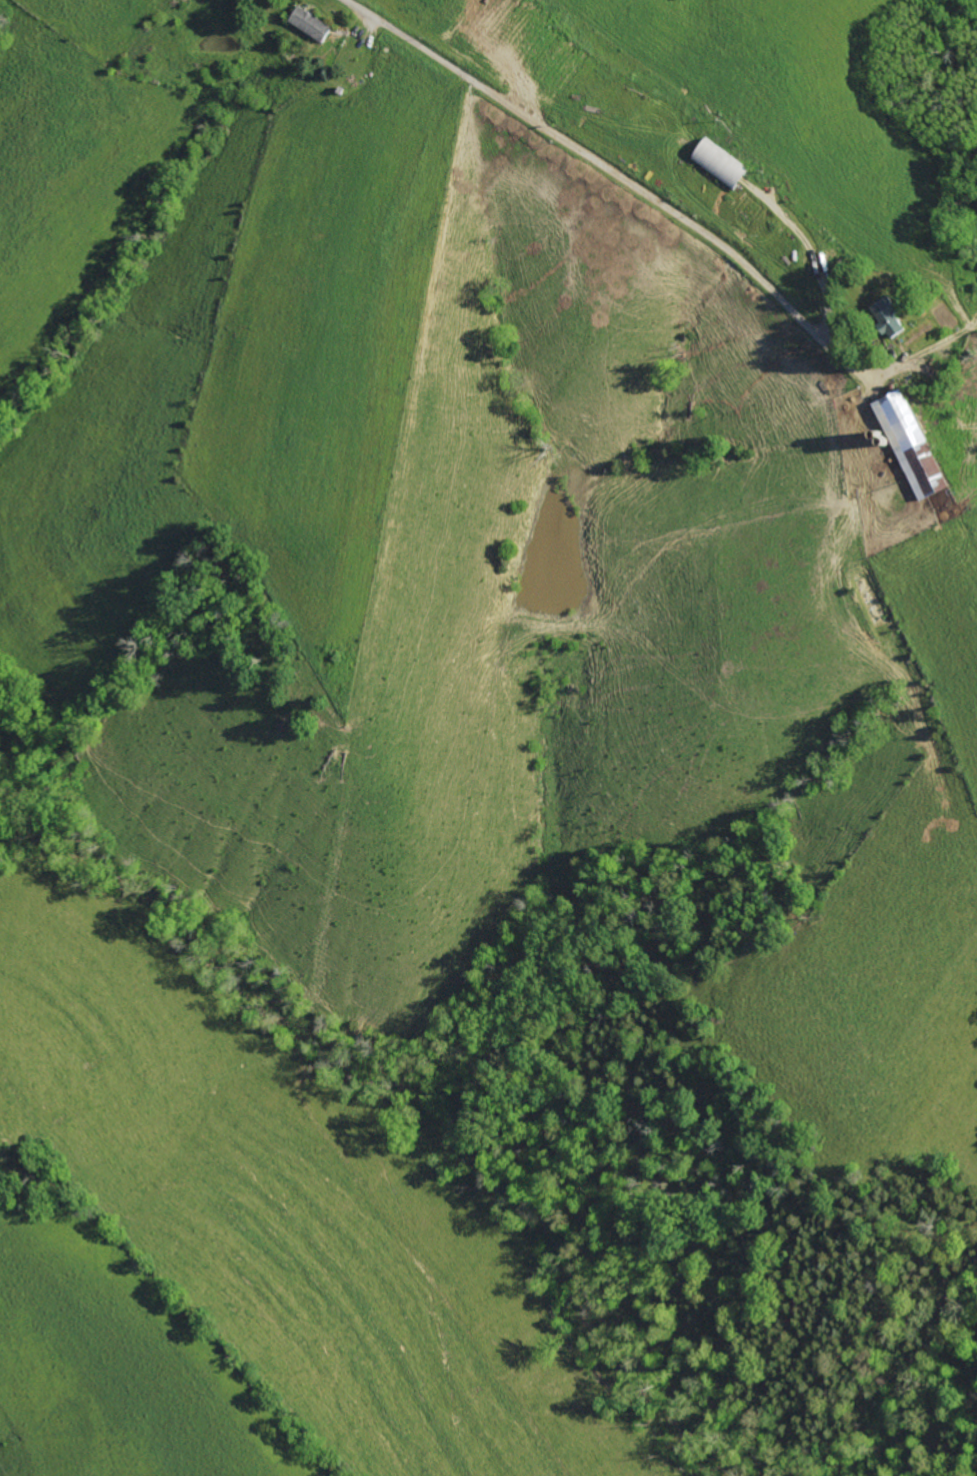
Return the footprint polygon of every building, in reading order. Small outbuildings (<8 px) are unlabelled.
[(335,25),(299,6),(291,22),(327,41),(335,25)] [(737,192),(754,170),(710,137),(694,159),(737,192)] [(892,296),(875,306),(895,339),(912,329),(892,296)] [(876,403),(887,431),(898,427),(904,442),(897,445),(921,503),(952,490),(910,388),(876,403)]
